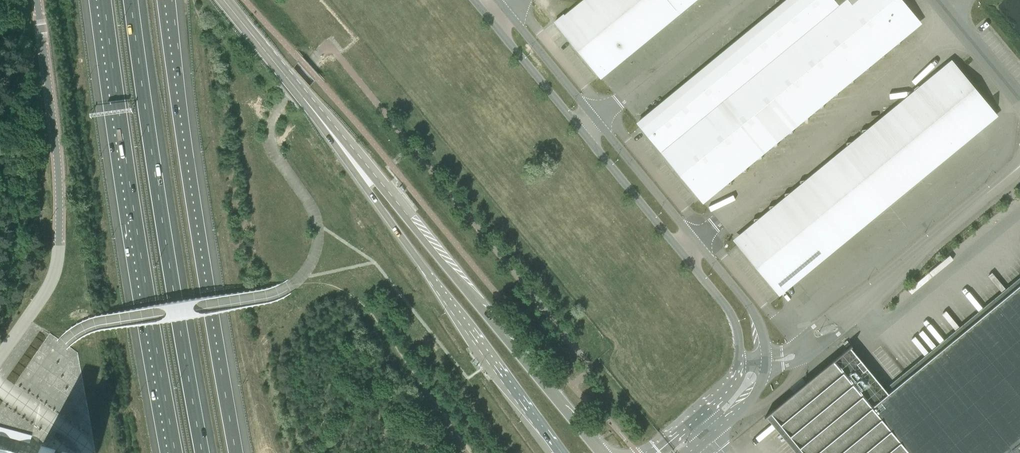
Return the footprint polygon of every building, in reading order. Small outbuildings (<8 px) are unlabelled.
[(583,1),(590,2),(568,20),(564,15),(555,22),(598,74),(688,0),(583,0),(583,1)] [(889,394),(851,348),(853,347),(852,346),(765,418),(765,419),(772,414),(804,452),(1019,452),(1019,285),(889,394)]
